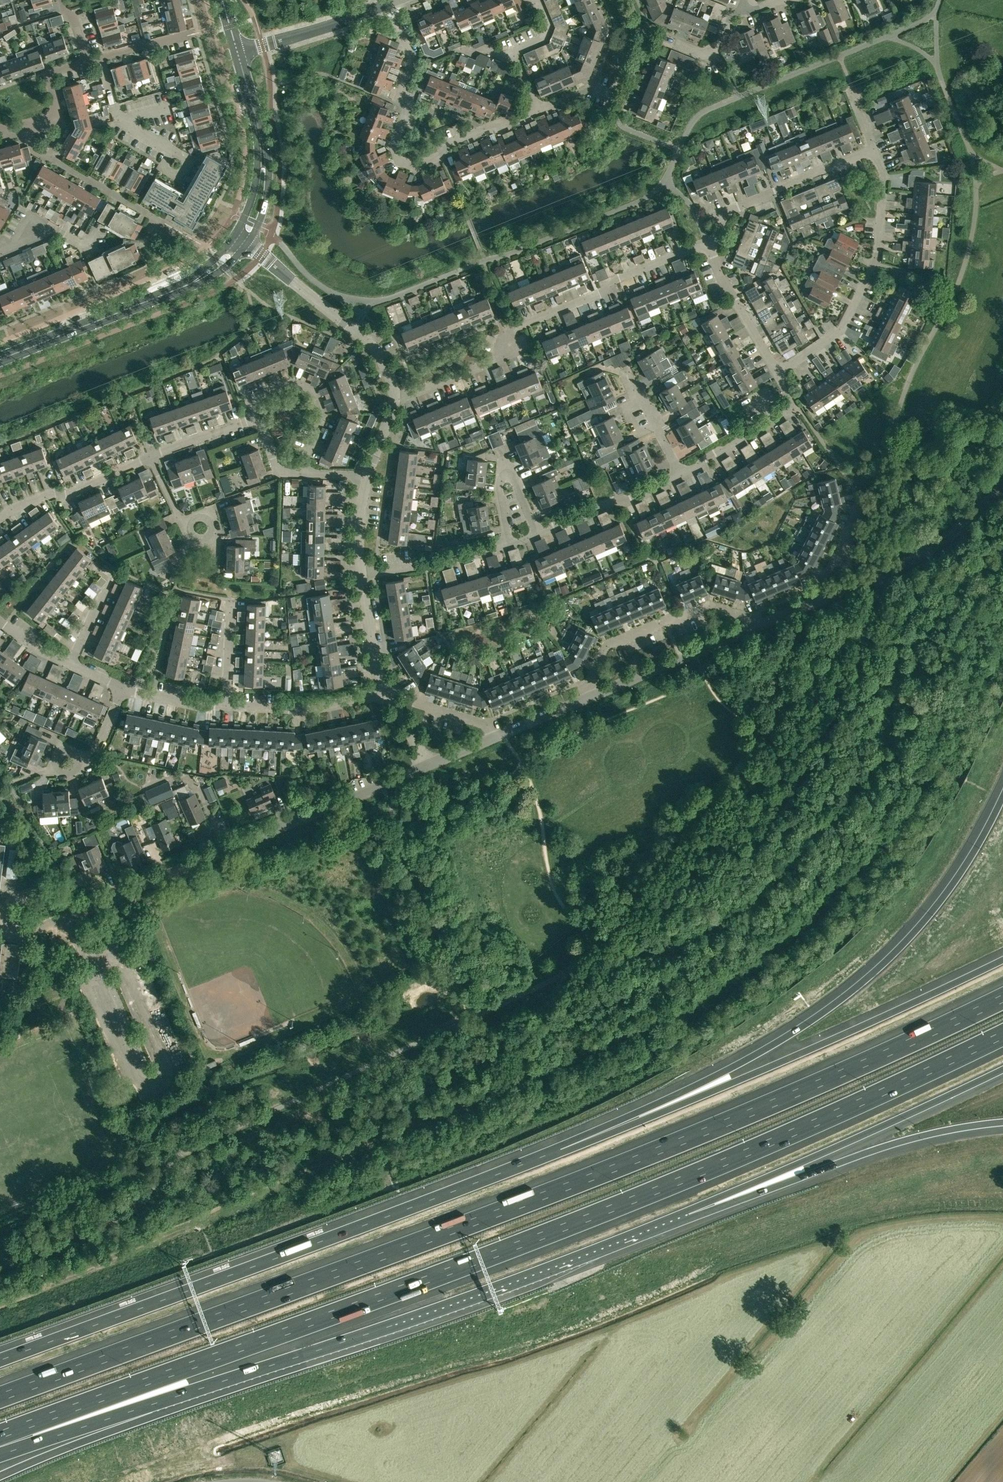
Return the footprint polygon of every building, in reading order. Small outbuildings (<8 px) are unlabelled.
[(34,8),(29,9),(30,13),(53,6),(51,0),(32,0),(34,8)] [(118,2),(94,9),(98,21),(116,16),(113,7),(119,6),(120,10),(125,9),(122,0),(119,0),(117,1),(118,2)] [(179,0),(162,0),(163,6),(159,7),(160,11),(164,10),(181,6),(179,0)] [(482,19),(493,14),(487,0),(485,0),(480,2),(479,0),(477,0),(474,1),(482,19)] [(493,14),(504,9),(500,0),(487,0),(493,14)] [(504,9),(515,5),(518,11),(524,9),(520,0),(500,0),(504,9)] [(594,0),(580,0),(575,2),(580,13),(596,6),(594,0)] [(826,20),(832,33),(838,30),(834,22),(848,17),(842,0),(829,0),(825,1),(829,11),(824,13),(826,20)] [(869,10),(871,16),(883,11),(885,7),(882,0),(876,0),(875,0),(853,0),(854,3),(860,1),(865,12),(869,10)] [(482,19),(474,1),(470,3),(471,6),(464,9),(471,24),(471,23),(473,28),(484,24),(482,19)] [(667,7),(664,1),(648,7),(654,21),(667,26),(674,8),(673,10),(667,7)] [(714,6),(714,7),(725,11),(727,6),(716,2),(714,6)] [(460,28),(453,10),(450,3),(445,5),(446,8),(439,10),(446,26),(456,21),(459,28),(460,28)] [(184,17),(181,6),(164,10),(167,21),(184,17)] [(598,10),(596,6),(580,13),(585,24),(587,23),(603,16),(600,9),(598,10)] [(675,27),(679,28),(685,12),(674,7),(674,8),(667,26),(675,29),(675,27)] [(714,7),(711,12),(723,17),(725,11),(714,7)] [(815,16),(814,14),(811,7),(797,13),(802,25),(800,26),(803,33),(819,27),(819,26),(824,24),(820,14),(815,16)] [(471,24),(464,9),(458,11),(457,9),(453,10),(460,28),(471,24)] [(446,26),(439,10),(433,13),(432,11),(427,13),(435,30),(446,26)] [(697,16),(685,12),(679,28),(690,33),(697,16)] [(720,22),(723,17),(711,12),(709,17),(720,22)] [(410,18),(421,45),(427,42),(424,35),(435,30),(427,13),(423,14),(424,17),(417,20),(415,16),(410,18)] [(62,15),(46,19),(48,28),(64,23),(62,15)] [(98,21),(101,34),(125,27),(124,24),(118,25),(116,16),(98,21)] [(609,29),(603,16),(587,23),(590,30),(587,36),(603,42),(609,29)] [(708,21),(697,16),(690,33),(701,37),(705,29),(707,23),(708,21)] [(184,17),(167,21),(170,32),(186,28),(184,17)] [(709,17),(708,21),(707,23),(718,27),(720,22),(709,17)] [(783,29),(778,17),(764,22),(771,41),(778,38),(781,46),(794,41),(789,26),(783,29)] [(718,27),(707,23),(705,29),(716,33),(718,27)] [(125,27),(101,34),(104,45),(105,47),(106,46),(123,41),(120,32),(126,30),(125,27)] [(827,28),(819,31),(825,45),(832,42),(827,28)] [(552,35),(565,40),(568,34),(555,29),(552,35)] [(741,39),(736,42),(740,53),(758,46),(760,50),(765,47),(761,36),(755,38),(752,29),(739,34),(741,39)] [(50,34),(52,39),(58,56),(69,52),(67,48),(66,45),(63,36),(56,38),(54,32),(50,34)] [(375,53),(401,63),(402,59),(394,56),(399,43),(378,34),(375,41),(382,43),(377,54),(375,53)] [(39,44),(44,57),(46,56),(48,60),(58,56),(52,39),(49,41),(48,40),(48,39),(46,38),(45,37),(44,37),(43,36),(42,36),(41,35),(38,36),(40,44),(39,44)] [(552,35),(550,41),(563,46),(565,40),(552,35)] [(585,35),(580,46),(596,53),(598,49),(600,50),(603,42),(587,36),(585,35)] [(549,43),(546,44),(549,51),(554,49),(553,45),(549,43)] [(27,49),(34,70),(45,66),(41,58),(44,57),(39,44),(27,49)] [(578,59),(594,65),(597,58),(595,56),(596,53),(580,46),(575,58),(578,59)] [(196,60),(192,48),(168,55),(170,59),(175,58),(177,66),(196,61),(196,60)] [(16,53),(17,57),(23,74),(34,70),(27,49),(25,50),(16,53)] [(537,54),(535,49),(523,54),(528,65),(540,60),(537,54)] [(671,49),(667,60),(673,63),(678,52),(671,49)] [(683,54),(678,52),(673,63),(676,64),(675,64),(678,65),(683,54)] [(401,63),(375,53),(370,64),(388,71),(391,65),(399,68),(401,63)] [(688,56),(683,54),(678,65),(684,67),(688,56)] [(693,58),(688,56),(684,67),(689,69),(693,58)] [(8,60),(14,77),(23,74),(17,57),(8,60)] [(673,63),(667,60),(659,57),(655,66),(648,63),(646,67),(654,70),(670,76),(675,64),(676,64),(673,63)] [(136,61),(141,79),(150,77),(151,82),(155,81),(149,58),(137,61),(136,61)] [(698,60),(693,58),(689,69),(694,71),(698,60)] [(489,69),(497,72),(501,62),(493,59),(493,60),(490,66),(489,69)] [(589,78),(594,65),(578,59),(575,65),(569,67),(576,84),(589,78)] [(3,81),(14,77),(8,60),(0,63),(0,72),(3,81)] [(135,61),(124,65),(131,88),(134,87),(132,82),(141,79),(136,61),(135,61)] [(196,62),(196,61),(177,66),(180,75),(175,77),(176,80),(199,73),(196,62)] [(508,65),(501,62),(497,72),(504,75),(505,72),(507,66),(508,66),(508,65)] [(388,71),(370,64),(366,75),(368,77),(392,86),(393,81),(385,78),(388,71)] [(131,88),(124,65),(113,68),(111,68),(111,70),(112,70),(116,86),(126,84),(127,89),(131,88)] [(576,84),(569,67),(568,65),(557,70),(564,86),(567,85),(568,87),(576,84)] [(425,76),(429,78),(424,90),(431,93),(430,96),(435,98),(442,80),(435,77),(437,73),(427,69),(425,76)] [(552,91),(564,86),(557,70),(546,75),(552,91)] [(642,78),(649,81),(666,88),(670,76),(654,70),(651,77),(643,74),(642,78)] [(199,73),(176,80),(177,83),(182,82),(184,91),(203,85),(199,73)] [(541,96),(552,91),(546,75),(534,80),(541,96)] [(368,77),(364,88),(379,94),(382,87),(390,90),(392,86),(368,77)] [(442,80),(435,98),(439,99),(440,97),(447,99),(455,80),(451,79),(449,83),(442,80)] [(876,79),(869,82),(874,93),(880,91),(876,79)] [(457,107),(466,85),(455,80),(447,99),(446,102),(457,107)] [(661,99),(666,88),(649,81),(646,89),(639,85),(637,89),(645,92),(661,99)] [(66,98),(83,93),(80,83),(63,87),(66,98)] [(206,98),(203,85),(184,91),(187,99),(182,101),(182,104),(206,98)] [(469,108),(475,93),(477,89),(466,85),(457,107),(461,108),(463,106),(469,108)] [(497,102),(491,117),(492,118),(494,111),(498,113),(500,110),(507,113),(509,107),(514,109),(521,93),(515,91),(512,97),(501,93),(497,102)] [(657,110),(661,99),(645,92),(642,100),(634,97),(633,100),(640,103),(657,110)] [(85,104),(83,93),(66,98),(69,108),(85,104)] [(479,116),(486,98),(475,93),(469,108),(476,111),(475,114),(479,116)] [(879,105),(891,100),(888,94),(877,99),(879,105)] [(886,116),(912,105),(908,95),(890,102),(893,108),(884,111),(886,116)] [(385,101),(373,96),(370,102),(373,103),(369,114),(383,120),(392,124),(394,119),(385,115),(388,108),(383,106),(385,101)] [(209,109),(206,98),(182,104),(183,108),(189,106),(191,115),(210,109),(209,109)] [(497,102),(486,98),(479,116),(484,117),(485,115),(491,117),(497,102)] [(657,110),(640,103),(637,111),(630,108),(628,111),(636,114),(637,113),(653,120),(657,110)] [(898,122),(916,115),(921,113),(917,103),(912,105),(886,116),(888,120),(896,117),(898,122)] [(69,108),(72,119),(88,114),(85,104),(69,108)] [(787,109),(790,118),(798,115),(794,106),(787,109)] [(567,108),(563,110),(574,136),(574,135),(573,133),(584,128),(585,131),(591,128),(586,116),(580,119),(578,113),(571,116),(567,108)] [(210,109),(191,115),(194,124),(189,125),(189,129),(213,122),(210,111),(210,109)] [(563,140),(574,136),(563,110),(559,112),(562,120),(555,123),(563,140)] [(92,128),(88,114),(72,119),(72,120),(74,119),(76,127),(92,128)] [(369,114),(364,125),(387,134),(389,130),(381,127),(383,120),(369,114)] [(847,122),(838,126),(844,142),(854,138),(854,137),(860,135),(852,115),(846,118),(847,122)] [(888,133),(890,138),(920,125),(916,115),(898,122),(901,128),(888,133)] [(552,145),(563,140),(555,123),(549,126),(545,118),(541,119),(552,145)] [(552,145),(541,119),(537,121),(540,129),(533,132),(541,150),(541,149),(540,147),(550,142),(552,145)] [(216,133),(213,122),(189,129),(190,132),(196,130),(198,139),(217,134),(216,133)] [(844,142),(838,126),(836,123),(826,127),(834,146),(844,142)] [(907,142),(924,135),(929,133),(925,123),(920,125),(890,138),(892,142),(904,137),(907,142)] [(387,134),(364,125),(359,137),(366,139),(366,145),(375,145),(375,142),(377,136),(385,139),(387,134)] [(830,152),(828,149),(834,146),(826,127),(826,126),(816,130),(817,135),(827,159),(832,157),(830,152)] [(71,132),(89,143),(93,136),(96,138),(101,129),(92,128),(76,127),(72,133),(71,132)] [(530,154),(541,150),(533,132),(527,135),(523,127),(519,129),(530,154)] [(518,139),(511,142),(519,159),(530,154),(519,129),(514,131),(518,139)] [(89,143),(71,132),(65,142),(80,150),(85,141),(89,143)] [(217,134),(198,139),(201,148),(195,150),(197,153),(220,147),(217,135),(217,134)] [(795,137),(797,143),(804,159),(814,155),(807,139),(802,141),(800,135),(795,137)] [(807,139),(814,155),(819,152),(821,155),(823,161),(827,159),(817,135),(807,139)] [(928,145),(924,135),(907,142),(909,148),(901,151),(903,156),(928,145)] [(520,161),(519,159),(511,142),(504,144),(501,136),(497,138),(499,143),(507,163),(508,166),(520,161)] [(496,167),(507,163),(499,143),(492,145),(488,137),(484,139),(495,165),(496,167)] [(484,169),(495,165),(484,139),(480,141),(483,149),(476,152),(484,169)] [(783,167),(777,151),(775,146),(767,150),(763,141),(756,143),(758,148),(757,148),(766,168),(767,169),(771,167),(773,171),(783,167)] [(74,160),(80,150),(65,142),(59,152),(74,160)] [(794,163),(804,159),(797,143),(787,147),(794,163)] [(32,159),(30,153),(28,146),(21,148),(19,144),(8,147),(13,164),(15,169),(29,165),(28,160),(32,159)] [(360,155),(364,166),(387,157),(386,152),(377,156),(375,149),(375,145),(366,145),(358,145),(358,146),(360,155)] [(928,145),(903,156),(904,160),(913,157),(915,163),(923,159),(925,162),(938,160),(936,148),(930,149),(928,145)] [(0,149),(0,156),(3,167),(13,164),(8,147),(0,149)] [(105,175),(115,158),(107,154),(110,149),(106,147),(94,168),(105,174),(105,175)] [(462,149),(473,174),(484,169),(476,152),(470,155),(467,147),(462,149)] [(794,163),(787,147),(777,151),(783,167),(794,163)] [(760,170),(766,168),(757,148),(742,154),(750,175),(760,171),(760,170)] [(473,174),(462,149),(458,150),(461,159),(454,161),(456,167),(451,169),(456,181),(462,179),(461,176),(471,172),(473,174)] [(154,179),(144,197),(151,202),(152,200),(162,206),(161,207),(169,212),(170,211),(176,215),(174,217),(191,227),(195,226),(201,215),(199,213),(201,209),(202,210),(210,196),(209,195),(215,185),(216,186),(224,171),(222,170),(225,164),(220,161),(221,160),(219,153),(217,151),(210,153),(209,155),(207,154),(203,161),(206,162),(197,177),(193,175),(190,181),(194,183),(183,201),(177,198),(179,194),(170,188),(172,185),(166,181),(164,185),(154,179)] [(740,179),(750,175),(742,154),(737,156),(739,161),(734,163),(740,179)] [(369,178),(375,185),(386,174),(384,171),(381,164),(389,161),(387,157),(364,166),(369,178)] [(693,157),(688,159),(690,166),(696,163),(693,157)] [(115,158),(105,175),(107,175),(117,181),(129,160),(126,158),(123,163),(115,158)] [(129,160),(117,181),(127,186),(126,187),(127,187),(137,171),(129,166),(132,161),(129,160)] [(724,167),(730,183),(740,179),(734,163),(724,167)] [(34,181),(44,187),(53,171),(43,165),(34,181)] [(720,187),(730,183),(724,167),(714,172),(720,187)] [(137,171),(127,187),(129,188),(139,194),(151,173),(147,170),(145,175),(137,171)] [(430,170),(426,172),(436,195),(446,191),(447,193),(454,190),(449,179),(443,181),(441,175),(434,178),(430,170)] [(62,176),(53,171),(44,187),(53,192),(62,176)] [(383,191),(394,196),(403,172),(399,171),(396,179),(389,176),(386,174),(375,185),(383,191)] [(403,172),(394,196),(405,200),(408,194),(414,194),(415,201),(415,185),(411,185),(405,182),(408,174),(403,172)] [(424,200),(436,195),(426,172),(421,174),(425,182),(419,185),(415,185),(415,201),(424,200)] [(714,172),(704,176),(710,191),(720,187),(714,172)] [(916,192),(935,194),(936,183),(922,182),(923,175),(909,174),(908,186),(917,187),(916,192)] [(62,176),(53,192),(63,198),(72,182),(62,176)] [(700,196),(710,191),(704,176),(693,180),(700,196)] [(837,178),(825,183),(837,211),(848,207),(844,196),(836,199),(833,192),(841,189),(837,178)] [(81,187),(72,182),(63,198),(72,203),(81,187)] [(826,216),(837,211),(825,183),(814,187),(826,216)] [(91,192),(81,187),(72,203),(82,209),(91,192)] [(496,187),(489,189),(492,195),(498,193),(496,187)] [(814,187),(803,192),(814,220),(826,216),(814,187)] [(91,192),(82,209),(91,214),(100,198),(91,192)] [(803,192),(792,196),(803,225),(814,220),(803,192)] [(906,202),(934,205),(935,194),(916,192),(916,198),(907,197),(906,202)] [(792,229),(803,225),(792,196),(780,201),(792,229)] [(0,204),(0,228),(0,229),(10,212),(4,208),(8,201),(3,198),(0,204)] [(110,226),(129,238),(130,236),(133,236),(140,224),(134,220),(135,218),(121,210),(119,211),(114,208),(115,207),(108,202),(98,220),(106,224),(107,222),(109,223),(108,224),(109,224),(111,225),(110,226)] [(933,216),(934,205),(906,202),(906,207),(915,208),(914,214),(933,216)] [(657,212),(663,228),(672,224),(674,229),(678,228),(676,222),(674,223),(667,207),(657,212)] [(657,212),(646,216),(653,232),(663,228),(657,212)] [(904,224),(932,226),(933,216),(914,214),(914,220),(905,219),(904,224)] [(443,216),(437,219),(440,227),(446,224),(443,216)] [(635,220),(642,236),(653,232),(646,216),(635,220)] [(750,219),(745,230),(774,242),(781,245),(787,247),(788,243),(783,241),(783,240),(776,237),(778,230),(767,226),(764,234),(757,231),(761,223),(750,219)] [(635,220),(625,224),(631,241),(642,236),(635,220)] [(625,224),(614,229),(621,245),(631,241),(625,224)] [(912,235),(931,237),(932,226),(904,224),(904,229),(913,230),(912,235)] [(603,233),(610,249),(621,245),(614,229),(603,233)] [(745,230),(741,242),(769,253),(774,242),(745,230)] [(603,233),(593,238),(599,254),(610,249),(603,233)] [(824,245),(850,258),(842,254),(845,249),(853,253),(855,249),(856,249),(857,247),(857,245),(858,242),(840,233),(837,240),(832,237),(828,238),(824,245)] [(902,245),(930,248),(934,248),(935,238),(931,237),(912,235),(912,241),(903,240),(902,245)] [(576,237),(571,239),(574,246),(579,244),(576,237)] [(599,254),(593,238),(582,242),(589,258),(599,254)] [(129,243),(129,242),(109,252),(110,254),(106,255),(105,253),(89,261),(97,279),(112,272),(111,270),(117,267),(118,270),(133,262),(132,260),(139,257),(133,244),(129,243)] [(774,263),(767,260),(769,253),(741,242),(736,253),(778,269),(779,266),(774,263)] [(820,255),(816,261),(842,274),(834,270),(837,265),(845,269),(847,265),(848,265),(849,263),(848,261),(850,258),(824,245),(824,246),(832,249),(829,256),(824,253),(820,255)] [(930,248),(902,245),(902,250),(911,251),(910,257),(929,259),(930,248)] [(763,269),(770,272),(771,271),(776,273),(778,269),(736,253),(732,264),(760,276),(763,269)] [(66,258),(68,263),(77,283),(88,279),(88,280),(88,279),(88,278),(81,260),(74,263),(71,255),(66,258)] [(573,266),(579,282),(590,278),(583,262),(581,255),(570,260),(573,266)] [(808,277),(834,290),(835,287),(837,287),(838,285),(837,283),(839,280),(831,276),(834,271),(842,275),(842,274),(816,261),(813,268),(814,272),(819,275),(816,281),(808,277)] [(70,286),(77,283),(68,263),(58,267),(59,270),(68,291),(72,289),(70,286)] [(562,270),(569,287),(579,282),(573,266),(562,270)] [(686,268),(681,270),(683,274),(690,293),(693,298),(703,294),(695,272),(689,275),(686,268)] [(59,270),(49,274),(57,292),(63,289),(65,292),(68,291),(59,270)] [(551,275),(558,291),(569,287),(562,270),(551,275)] [(50,294),(57,292),(49,274),(40,279),(48,299),(52,298),(50,294)] [(679,279),(673,281),(680,297),(690,293),(683,274),(678,276),(679,279)] [(541,279),(547,295),(558,291),(551,275),(541,279)] [(680,297),(673,281),(665,284),(664,282),(666,281),(665,276),(660,278),(669,301),(680,297)] [(751,302),(778,287),(772,276),(762,282),(766,289),(760,293),(755,286),(745,291),(751,302)] [(834,290),(808,277),(805,284),(806,288),(811,291),(808,298),(826,307),(827,303),(829,303),(830,301),(829,299),(831,296),(823,292),(826,287),(834,291),(834,290)] [(657,287),(652,289),(658,306),(669,301),(660,278),(655,280),(657,287)] [(40,279),(29,283),(37,300),(43,297),(45,301),(48,299),(40,279)] [(530,283),(537,300),(547,295),(541,279),(530,283)] [(887,291),(912,304),(917,294),(913,292),(915,286),(904,280),(901,286),(900,285),(897,291),(889,287),(887,291)] [(20,287),(28,308),(32,306),(30,303),(37,300),(29,283),(20,287)] [(537,300),(530,283),(519,288),(526,304),(537,300)] [(643,285),(638,287),(648,310),(658,306),(652,289),(644,293),(643,290),(645,289),(643,285)] [(20,287),(10,291),(17,308),(23,306),(25,309),(28,308),(20,287)] [(637,315),(648,310),(638,287),(634,289),(636,296),(630,298),(637,315)] [(784,297),(778,287),(751,302),(757,312),(784,297)] [(8,316),(12,315),(10,311),(17,308),(10,291),(8,288),(0,292),(0,298),(8,316)] [(526,304),(519,288),(508,292),(513,303),(515,308),(513,309),(516,315),(520,313),(518,307),(526,304)] [(912,304),(887,291),(885,296),(893,300),(890,305),(907,313),(912,304)] [(477,303),(483,319),(494,314),(489,303),(487,298),(490,297),(488,292),(483,293),(486,299),(477,303)] [(757,312),(763,323),(790,307),(784,297),(757,312)] [(466,307),(472,323),(483,319),(477,303),(466,307)] [(907,313),(890,305),(887,310),(880,306),(877,311),(902,323),(907,313)] [(455,311),(462,327),(472,323),(466,307),(455,311)] [(617,311),(623,328),(634,323),(627,307),(617,311)] [(790,307),(763,323),(769,333),(796,318),(790,307)] [(445,316),(451,332),(462,327),(455,311),(445,316)] [(623,328),(617,311),(606,316),(612,332),(623,328)] [(902,323),(877,311),(875,315),(883,319),(880,324),(897,333),(902,323)] [(701,323),(712,317),(710,313),(699,317),(701,323)] [(707,334),(723,325),(717,315),(701,323),(707,334)] [(434,320),(441,336),(451,332),(445,316),(434,320)] [(606,316),(595,320),(602,336),(612,332),(606,316)] [(802,328),(796,318),(769,333),(775,344),(802,328)] [(423,324),(430,340),(441,336),(434,320),(423,324)] [(573,326),(574,329),(581,345),(591,341),(585,324),(577,328),(576,325),(578,324),(576,320),(571,322),(573,326)] [(585,324),(591,341),(602,336),(595,320),(585,324)] [(423,324),(413,329),(419,345),(430,340),(423,324)] [(897,333),(880,324),(878,329),(870,325),(868,330),(892,342),(897,333)] [(684,325),(678,328),(682,334),(687,331),(684,325)] [(723,325),(707,334),(713,344),(728,335),(723,325)] [(419,345),(413,329),(404,332),(402,327),(397,329),(400,334),(402,333),(409,349),(419,345)] [(802,328),(775,344),(781,355),(808,339),(802,328)] [(563,333),(570,349),(581,345),(574,329),(563,333)] [(892,342),(868,330),(865,334),(873,338),(870,344),(887,352),(892,342)] [(563,333),(553,337),(559,354),(570,349),(563,333)] [(728,335),(713,344),(719,353),(734,345),(728,335)] [(325,348),(324,351),(327,353),(332,351),(337,340),(330,337),(325,348)] [(559,354),(553,337),(542,342),(549,358),(559,354)] [(290,364),(292,363),(292,344),(273,352),(280,368),(290,364)] [(295,364),(305,369),(312,353),(292,344),(292,363),(295,364)] [(734,345),(719,353),(725,363),(740,354),(734,345)] [(643,370),(659,361),(651,347),(635,356),(643,370)] [(270,372),(280,368),(273,352),(272,349),(262,353),(270,372)] [(353,354),(355,359),(358,363),(363,361),(358,349),(353,354)] [(858,358),(853,362),(851,360),(851,358),(845,349),(840,352),(859,380),(868,374),(858,358)] [(840,370),(850,386),(854,391),(863,385),(859,380),(840,352),(835,356),(841,365),(843,365),(844,367),(840,370)] [(251,357),(253,360),(260,376),(270,372),(262,353),(251,357)] [(305,369),(315,373),(322,357),(312,353),(305,369)] [(702,362),(697,353),(692,355),(698,365),(702,362)] [(740,354),(725,363),(730,373),(745,364),(740,354)] [(332,361),(322,357),(315,373),(325,377),(328,378),(341,365),(340,365),(332,361)] [(690,357),(682,361),(686,368),(694,363),(690,357)] [(610,358),(603,361),(606,366),(613,363),(610,358)] [(253,360),(243,365),(249,381),(260,376),(253,360)] [(659,361),(643,370),(649,379),(665,370),(659,361)] [(745,364),(730,373),(736,383),(751,374),(745,364)] [(207,367),(209,374),(215,372),(213,365),(207,367)] [(249,381),(243,365),(233,369),(239,385),(249,381)] [(329,381),(333,391),(349,384),(345,374),(341,365),(328,378),(329,380),(329,381)] [(840,370),(835,374),(830,367),(826,369),(841,392),(850,386),(840,370)] [(832,398),(841,392),(826,369),(822,372),(826,379),(822,383),(832,398)] [(605,376),(605,377),(602,371),(577,383),(580,389),(588,385),(593,395),(610,387),(605,376)] [(536,372),(525,376),(532,393),(543,388),(536,372)] [(751,374),(736,383),(742,393),(764,381),(761,376),(754,379),(751,374)] [(314,376),(312,381),(310,384),(316,387),(320,378),(314,376)] [(521,397),(532,393),(525,376),(515,381),(521,397)] [(808,382),(823,404),(832,398),(822,383),(817,386),(812,379),(808,382)] [(515,381),(504,385),(510,401),(521,397),(515,381)] [(823,404),(808,382),(804,384),(809,392),(803,395),(814,411),(823,404)] [(225,391),(215,395),(221,411),(232,407),(227,391),(229,390),(227,384),(223,386),(225,391)] [(337,401),(353,394),(349,384),(333,391),(337,401)] [(660,393),(661,393),(659,394),(659,396),(662,402),(664,402),(665,401),(665,402),(681,393),(676,384),(660,393)] [(493,389),(500,405),(510,401),(504,385),(493,389)] [(610,387),(593,395),(598,406),(590,410),(593,417),(597,415),(606,411),(602,404),(615,398),(610,387)] [(493,389),(483,394),(489,410),(500,405),(493,389)] [(711,395),(708,389),(701,393),(705,399),(711,395)] [(665,402),(666,403),(665,403),(664,406),(667,410),(669,411),(670,410),(671,411),(687,402),(681,393),(665,402)] [(353,394),(337,401),(341,411),(342,411),(343,414),(353,414),(361,414),(353,394)] [(478,414),(489,410),(483,394),(472,398),(478,414)] [(215,395),(205,398),(210,415),(221,411),(215,395)] [(456,401),(464,421),(475,416),(473,413),(467,397),(456,401)] [(210,415),(205,398),(194,402),(200,419),(210,415)] [(445,405),(440,408),(437,401),(432,403),(441,426),(452,422),(445,405)] [(464,421),(456,401),(445,405),(452,422),(453,425),(464,421)] [(200,419),(194,402),(183,406),(189,423),(200,419)] [(441,426),(432,403),(427,405),(429,409),(428,409),(429,412),(424,414),(431,430),(441,426)] [(702,412),(709,408),(706,403),(699,407),(702,412)] [(189,423),(183,406),(172,410),(178,426),(189,423)] [(682,437),(698,428),(693,419),(701,414),(696,407),(686,412),(691,420),(677,428),(682,437)] [(178,426),(172,410),(162,414),(167,430),(178,426)] [(167,430),(162,414),(150,417),(156,434),(167,430)] [(341,416),(337,426),(353,433),(357,423),(351,420),(353,414),(343,414),(342,416),(341,416)] [(420,434),(431,430),(424,414),(413,418),(414,420),(407,422),(413,439),(421,436),(420,434)] [(570,428),(581,422),(578,415),(567,420),(570,428)] [(595,424),(600,435),(618,427),(612,416),(600,422),(597,415),(593,417),(584,421),(587,428),(595,424)] [(514,427),(517,432),(533,426),(537,424),(535,419),(514,427)] [(516,445),(520,456),(546,445),(537,424),(533,426),(517,432),(521,442),(516,445)] [(706,424),(698,428),(682,437),(688,447),(705,436),(709,444),(713,442),(709,435),(712,434),(706,424)] [(120,430),(127,446),(138,441),(130,425),(120,430)] [(337,426),(333,436),(349,443),(353,433),(337,426)] [(601,456),(613,450),(616,449),(623,446),(619,439),(623,437),(618,427),(600,435),(605,445),(597,449),(601,456)] [(789,430),(793,436),(802,451),(812,445),(803,430),(797,433),(793,427),(789,430)] [(127,446),(120,430),(109,435),(117,451),(127,446)] [(788,439),(783,442),(792,457),(802,451),(793,436),(789,430),(784,433),(788,439)] [(499,431),(488,435),(493,449),(504,444),(499,431)] [(117,451),(109,435),(99,440),(106,456),(117,451)] [(333,436),(329,446),(344,453),(349,443),(333,436)] [(638,439),(623,446),(616,449),(620,456),(620,455),(625,466),(632,463),(633,463),(650,455),(645,444),(641,446),(638,439)] [(770,442),(783,463),(792,457),(783,442),(778,445),(774,439),(770,442)] [(106,456),(99,440),(89,445),(96,461),(106,456)] [(769,451),(764,454),(773,469),(783,463),(770,442),(765,445),(769,451)] [(96,461),(89,445),(78,450),(86,465),(96,461)] [(546,445),(520,456),(525,467),(538,461),(540,467),(553,461),(551,456),(546,445)] [(246,466),(262,461),(258,449),(250,452),(248,446),(237,450),(239,456),(242,455),(246,466)] [(344,453),(329,446),(324,457),(322,456),(320,460),(326,462),(328,458),(340,463),(344,453)] [(31,452),(37,469),(48,465),(42,448),(31,452)] [(78,450),(68,454),(75,470),(86,465),(78,450)] [(401,451),(399,462),(417,464),(418,455),(424,456),(424,451),(418,450),(418,453),(401,451)] [(37,469),(31,452),(20,456),(26,472),(37,469)] [(67,474),(75,470),(68,454),(57,459),(64,475),(63,476),(65,481),(69,479),(67,474)] [(199,454),(187,458),(195,480),(206,476),(207,479),(213,477),(211,472),(207,460),(201,462),(199,454)] [(764,454),(754,460),(763,475),(773,469),(764,454)] [(601,465),(606,462),(603,455),(601,456),(597,458),(601,465)] [(655,465),(650,455),(633,463),(637,473),(629,477),(632,483),(645,477),(642,471),(655,465)] [(20,456),(9,460),(15,476),(26,472),(20,456)] [(176,462),(177,466),(167,469),(173,487),(184,484),(195,480),(187,458),(176,462)] [(560,472),(576,466),(572,458),(557,464),(560,472)] [(754,481),(763,475),(754,460),(753,458),(748,461),(749,463),(744,466),(754,481)] [(468,459),(467,471),(486,473),(487,461),(468,459)] [(820,464),(826,469),(830,464),(824,459),(820,464)] [(9,460),(0,463),(0,467),(4,480),(15,476),(9,460)] [(262,461),(246,466),(250,478),(247,479),(249,485),(260,481),(258,475),(266,472),(262,461)] [(415,476),(417,464),(399,462),(398,474),(415,476)] [(735,463),(731,466),(733,470),(744,487),(754,481),(744,466),(739,470),(735,463)] [(559,486),(554,476),(558,474),(556,469),(543,474),(545,480),(533,485),(537,495),(555,488),(559,486)] [(734,494),(735,493),(743,488),(744,487),(733,470),(729,473),(730,475),(729,476),(725,479),(725,480),(726,480),(723,482),(731,495),(734,494)] [(486,473),(467,471),(466,482),(457,481),(456,488),(470,489),(471,483),(484,485),(486,473)] [(793,477),(796,483),(802,479),(798,473),(792,476),(793,477)] [(414,487),(415,476),(398,474),(396,485),(414,487)] [(585,475),(579,478),(583,490),(590,487),(585,475)] [(141,477),(130,482),(137,498),(139,502),(149,497),(150,499),(160,495),(153,479),(144,484),(141,477)] [(781,480),(787,489),(790,487),(793,485),(790,479),(789,480),(786,477),(781,480)] [(820,494),(838,490),(842,489),(841,487),(840,487),(839,485),(837,485),(835,478),(818,482),(808,485),(809,490),(819,487),(820,494)] [(711,479),(707,481),(717,504),(728,499),(727,498),(731,495),(723,482),(720,483),(714,486),(711,479)] [(717,504),(707,481),(701,483),(704,490),(699,493),(707,509),(709,513),(709,514),(719,509),(717,504)] [(122,495),(114,499),(119,510),(128,506),(126,503),(137,498),(130,482),(119,487),(122,495)] [(617,493),(628,488),(626,483),(620,485),(615,488),(617,493)] [(308,497),(333,497),(333,492),(326,492),(326,485),(308,485),(308,497)] [(412,499),(414,487),(396,485),(395,496),(412,499)] [(542,507),(552,503),(554,508),(570,502),(568,496),(560,499),(555,488),(537,495),(542,507)] [(688,495),(689,497),(696,513),(698,518),(709,513),(707,509),(699,493),(694,495),(691,488),(686,491),(688,495)] [(824,506),(825,511),(839,513),(837,503),(841,502),(844,501),(844,499),(843,499),(842,496),(840,497),(838,490),(820,494),(811,496),(811,501),(821,499),(823,506),(824,506)] [(119,510),(114,499),(113,495),(104,499),(101,491),(90,496),(100,518),(111,513),(109,510),(113,509),(114,512),(119,510)] [(89,523),(100,518),(90,496),(79,501),(83,509),(77,512),(84,528),(90,525),(89,523)] [(229,519),(251,513),(254,512),(250,499),(245,500),(244,496),(233,499),(234,505),(226,507),(229,519)] [(411,510),(412,499),(395,496),(393,508),(411,510)] [(308,497),(308,508),(325,508),(325,502),(333,503),(333,497),(308,497)] [(696,513),(689,497),(678,502),(686,518),(696,513)] [(188,506),(186,501),(179,503),(181,510),(184,509),(184,512),(190,510),(189,506),(188,506)] [(461,521),(462,521),(488,516),(486,504),(473,507),(472,501),(458,504),(461,521)] [(678,502),(668,507),(675,523),(686,518),(678,502)] [(657,512),(665,528),(675,523),(668,507),(657,512)] [(307,519),(325,520),(325,508),(308,508),(307,519)] [(409,521),(411,510),(393,508),(392,519),(409,521)] [(805,520),(814,524),(830,533),(833,527),(835,528),(837,526),(839,524),(835,522),(835,521),(839,513),(825,511),(823,515),(819,513),(816,520),(807,515),(805,520)] [(39,519),(49,533),(59,526),(49,512),(39,519)] [(657,512),(647,517),(654,533),(665,528),(657,512)] [(254,524),(251,513),(229,519),(233,530),(241,528),(243,534),(254,531),(252,525),(254,524)] [(462,521),(465,532),(463,533),(464,539),(478,536),(477,530),(491,528),(488,516),(462,521)] [(649,536),(654,533),(647,517),(636,522),(644,538),(649,536)] [(49,533),(39,519),(30,525),(40,539),(49,533)] [(307,519),(307,531),(325,531),(325,520),(307,519)] [(408,533),(409,521),(392,519),(390,531),(408,533)] [(611,519),(606,521),(616,544),(627,540),(620,524),(611,527),(610,525),(613,524),(611,519)] [(601,524),(604,530),(598,533),(605,549),(616,544),(606,521),(601,524)] [(725,521),(715,526),(717,532),(728,527),(725,521)] [(636,522),(633,524),(640,540),(644,538),(636,522)] [(799,530),(824,543),(827,537),(830,539),(831,536),(832,537),(833,534),(830,533),(814,524),(810,531),(801,526),(799,530)] [(40,539),(30,525),(21,532),(31,546),(40,539)] [(154,547),(170,539),(165,528),(157,532),(154,526),(144,531),(146,537),(149,536),(154,547)] [(265,536),(278,536),(278,526),(263,530),(265,536)] [(590,528),(585,530),(595,553),(605,549),(598,533),(590,536),(589,534),(592,533),(590,528)] [(282,530),(282,541),(292,541),(292,530),(282,530)] [(580,532),(583,539),(577,542),(584,558),(595,553),(585,530),(580,532)] [(824,543),(799,530),(797,535),(806,540),(803,546),(819,554),(822,556),(823,554),(822,553),(823,551),(821,550),(824,543)] [(324,537),(325,531),(307,531),(307,542),(332,543),(332,537),(324,537)] [(408,533),(390,531),(389,542),(393,542),(392,545),(405,547),(405,544),(406,544),(408,533)] [(21,553),(31,546),(21,532),(11,538),(21,553)] [(569,537),(564,539),(574,562),(584,558),(577,542),(572,544),(569,537)] [(21,553),(11,538),(2,545),(12,559),(21,553)] [(170,539),(154,547),(159,557),(156,559),(159,565),(170,560),(167,554),(175,550),(170,539)] [(559,541),(562,548),(556,551),(563,567),(574,562),(564,539),(559,541)] [(227,546),(227,558),(250,558),(250,551),(255,551),(255,540),(236,540),(236,546),(227,546)] [(112,541),(106,544),(111,556),(118,553),(112,541)] [(800,559),(798,563),(808,574),(813,565),(816,567),(818,564),(817,564),(818,562),(816,560),(819,554),(803,546),(794,541),(791,546),(800,550),(797,557),(800,559)] [(307,542),(306,554),(324,554),(324,548),(332,548),(332,543),(307,542)] [(3,566),(12,559),(2,545),(0,546),(0,562),(3,566)] [(548,546),(543,548),(554,575),(565,571),(563,567),(556,551),(551,553),(548,546)] [(77,548),(70,557),(84,568),(91,559),(77,548)] [(540,555),(541,557),(535,560),(543,580),(554,575),(543,548),(538,550),(540,555)] [(306,554),(306,565),(331,566),(331,560),(324,560),(324,554),(306,554)] [(77,577),(84,568),(70,557),(63,566),(77,577)] [(250,570),(250,558),(227,558),(227,570),(235,570),(235,576),(247,577),(247,570),(250,570)] [(517,563),(518,563),(517,558),(511,560),(512,564),(513,564),(513,567),(508,568),(513,585),(524,582),(519,565),(518,565),(517,563)] [(808,574),(798,563),(793,565),(793,564),(786,567),(782,558),(778,560),(782,569),(789,586),(795,583),(796,586),(799,584),(799,585),(801,585),(800,581),(799,578),(808,574)] [(622,561),(616,564),(619,571),(625,568),(622,561)] [(536,582),(535,579),(530,562),(519,565),(524,582),(525,585),(536,582)] [(790,589),(789,586),(782,569),(775,572),(772,562),(767,564),(778,590),(784,588),(785,590),(787,589),(788,590),(790,589)] [(499,563),(495,565),(502,589),(503,592),(514,588),(513,585),(508,568),(502,570),(499,563)] [(778,590),(767,564),(762,566),(766,576),(760,578),(767,595),(768,598),(770,598),(770,597),(772,595),(771,593),(778,590)] [(331,571),(331,566),(306,565),(306,577),(323,577),(324,571),(331,571)] [(486,575),(491,592),(502,589),(495,565),(489,566),(491,574),(486,575)] [(69,586),(77,577),(63,566),(56,575),(69,586)] [(724,594),(732,567),(727,566),(726,568),(720,566),(717,573),(711,594),(713,595),(714,594),(716,595),(717,592),(724,594)] [(745,600),(744,586),(739,584),(740,581),(733,578),(737,569),(732,567),(724,594),(730,596),(729,599),(732,600),(731,601),(734,601),(735,597),(745,600)] [(689,568),(684,570),(695,595),(701,593),(702,595),(705,594),(705,595),(708,594),(706,591),(699,574),(693,577),(689,568)] [(744,586),(745,600),(754,596),(755,600),(757,603),(759,602),(759,601),(761,600),(760,598),(767,595),(760,578),(756,569),(751,571),(755,580),(748,583),(748,584),(744,586)] [(478,570),(473,572),(480,595),(491,592),(486,575),(478,578),(477,575),(479,575),(478,570)] [(695,595),(684,570),(679,572),(683,581),(677,584),(685,604),(686,604),(688,603),(687,602),(690,601),(689,598),(695,595)] [(470,580),(464,582),(470,601),(481,598),(480,595),(473,572),(467,573),(470,580)] [(602,578),(601,575),(599,572),(592,575),(595,581),(602,578)] [(62,595),(69,586),(56,575),(49,584),(62,595)] [(581,580),(582,584),(584,586),(595,581),(592,575),(581,580)] [(98,580),(104,584),(107,581),(101,576),(98,580)] [(387,582),(388,594),(406,591),(404,582),(410,581),(409,576),(403,577),(404,580),(387,582)] [(470,601),(464,582),(458,584),(456,577),(451,578),(459,605),(470,601)] [(447,608),(459,605),(451,578),(446,580),(448,587),(442,589),(434,592),(437,600),(444,598),(447,606),(447,608)] [(315,581),(316,590),(326,588),(325,579),(315,581)] [(104,584),(98,580),(96,584),(101,588),(104,584)] [(127,581),(123,591),(138,599),(143,588),(127,581)] [(643,583),(647,592),(654,609),(660,606),(661,609),(664,608),(664,609),(666,608),(665,604),(658,588),(652,590),(647,581),(643,583)] [(55,604),(62,595),(49,584),(42,593),(55,604)] [(560,586),(564,593),(569,591),(566,584),(560,586)] [(655,612),(654,609),(647,592),(640,595),(636,585),(632,587),(636,597),(643,613),(649,611),(650,613),(652,612),(653,613),(655,612)] [(621,592),(625,601),(632,618),(638,615),(639,618),(641,617),(642,618),(644,617),(643,613),(636,597),(629,600),(625,590),(621,592)] [(118,602),(134,609),(138,599),(123,591),(118,602)] [(406,591),(388,594),(390,605),(407,603),(406,591)] [(48,613),(55,604),(42,593),(35,602),(48,613)] [(90,602),(93,598),(87,594),(84,598),(90,602)] [(337,599),(330,600),(329,594),(312,597),(313,608),(338,605),(337,599)] [(633,621),(632,618),(625,601),(618,604),(614,595),(610,597),(614,606),(621,623),(627,620),(628,622),(630,621),(631,622),(633,621)] [(181,608),(198,611),(200,600),(183,596),(181,608)] [(290,607),(297,606),(295,596),(288,598),(290,607)] [(90,602),(84,598),(81,601),(87,606),(90,602)] [(603,599),(599,601),(609,627),(616,625),(617,627),(619,626),(620,627),(622,626),(621,623),(614,606),(607,609),(603,599)] [(609,627),(599,601),(594,603),(598,613),(591,616),(598,632),(600,635),(602,634),(604,632),(603,630),(609,627)] [(42,621),(48,613),(35,602),(27,611),(41,622),(39,624),(44,628),(47,624),(42,621)] [(129,619),(134,609),(118,602),(113,612),(129,619)] [(392,617),(409,614),(407,603),(390,605),(392,617)] [(248,616),(265,617),(266,605),(248,604),(248,616)] [(313,608),(307,609),(309,621),(315,620),(333,617),(332,611),(339,610),(338,605),(313,608)] [(178,619),(195,622),(198,611),(181,608),(178,619)] [(76,620),(79,616),(73,612),(70,616),(76,620)] [(129,619),(113,612),(109,623),(125,630),(129,619)] [(409,614),(392,617),(394,628),(411,625),(409,614)] [(76,620),(70,616),(67,619),(73,624),(76,620)] [(265,628),(265,617),(248,616),(247,628),(265,628)] [(315,620),(317,631),(342,627),(341,622),(333,623),(333,617),(315,620)] [(195,622),(178,619),(176,630),(193,634),(195,622)] [(120,640),(125,630),(109,623),(104,633),(120,640)] [(411,625),(394,628),(396,640),(413,637),(411,625)] [(317,631),(319,642),(336,639),(335,633),(342,632),(342,627),(317,631)] [(247,628),(247,639),(264,640),(265,628),(247,628)] [(566,629),(564,634),(589,647),(592,641),(594,642),(595,640),(596,639),(596,640),(597,639),(597,638),(578,628),(575,634),(566,629)] [(176,630),(174,641),(191,645),(193,634),(176,630)] [(115,651),(120,640),(104,633),(99,643),(115,651)] [(586,653),(589,647),(564,634),(561,638),(570,643),(567,649),(570,651),(568,656),(578,666),(583,657),(587,659),(588,657),(587,656),(588,654),(586,653)] [(264,651),(264,640),(247,639),(246,650),(264,651)] [(319,642),(321,653),(345,650),(344,644),(337,645),(336,639),(319,642)] [(405,665),(420,655),(416,650),(424,644),(422,640),(398,655),(402,661),(400,662),(401,665),(400,665),(402,667),(405,665)] [(188,656),(191,645),(174,641),(171,652),(188,656)] [(110,661),(115,651),(99,643),(95,652),(90,650),(88,654),(94,656),(95,654),(110,661)] [(263,663),(264,651),(246,650),(246,662),(263,663)] [(346,655),(345,650),(321,653),(322,665),(340,662),(339,656),(346,655)] [(417,684),(426,672),(423,668),(426,666),(423,660),(431,654),(428,650),(420,655),(405,665),(408,671),(406,672),(407,675),(408,677),(412,675),(417,684)] [(548,652),(552,662),(559,678),(565,676),(566,678),(569,677),(569,678),(571,677),(571,676),(569,670),(578,666),(568,656),(564,657),(563,657),(557,659),(553,650),(548,652)] [(171,652),(169,663),(186,667),(188,656),(171,652)] [(30,668),(36,658),(31,655),(25,665),(30,668)] [(560,682),(559,678),(552,662),(546,664),(542,655),(537,657),(541,666),(548,683),(554,680),(555,683),(558,681),(558,682),(560,682)] [(17,662),(8,656),(0,666),(0,672),(7,677),(17,662)] [(36,658),(30,668),(34,671),(40,660),(36,658)] [(531,660),(526,662),(537,687),(543,685),(544,687),(547,686),(547,687),(549,686),(548,683),(541,666),(535,669),(531,660)] [(27,669),(17,662),(7,677),(16,684),(27,669)] [(263,674),(263,663),(246,662),(245,673),(263,674)] [(322,665),(324,676),(349,672),(348,667),(341,668),(340,662),(322,665)] [(537,687),(526,662),(521,663),(525,673),(519,675),(526,692),(527,696),(530,695),(529,694),(532,693),(530,690),(537,687)] [(186,667),(169,663),(166,675),(183,679),(183,681),(188,682),(189,678),(184,677),(186,667)] [(426,672),(417,684),(427,686),(426,690),(425,694),(427,694),(428,693),(430,694),(431,692),(437,694),(443,676),(446,667),(441,665),(438,675),(431,673),(431,674),(426,672)] [(514,677),(508,680),(515,697),(516,700),(519,699),(518,698),(520,697),(520,695),(526,692),(519,675),(515,666),(510,668),(514,677)] [(295,680),(305,678),(303,668),(293,669),(295,680)] [(449,678),(443,676),(437,694),(436,697),(439,698),(439,697),(442,698),(442,695),(449,697),(457,670),(452,669),(449,678)] [(459,704),(460,701),(466,684),(459,681),(462,672),(457,670),(449,697),(455,699),(455,702),(456,702),(457,702),(457,704),(459,704)] [(34,692),(41,676),(30,671),(23,687),(34,692)] [(515,697),(508,680),(504,671),(499,673),(503,682),(497,685),(504,701),(505,705),(507,704),(507,703),(509,702),(508,699),(515,697)] [(349,672),(324,676),(318,677),(320,688),(326,687),(326,688),(343,685),(342,679),(350,677),(349,672)] [(262,686),(263,674),(245,673),(245,683),(239,682),(239,687),(245,687),(245,685),(262,686)] [(469,674),(466,684),(460,701),(467,703),(466,705),(469,706),(468,707),(471,708),(472,704),(482,707),(481,692),(476,691),(477,687),(470,685),(473,675),(469,674)] [(34,692),(44,697),(51,681),(41,676),(34,692)] [(486,690),(481,692),(482,707),(491,703),(493,709),(494,709),(496,709),(496,708),(498,707),(497,704),(504,701),(497,685),(493,676),(488,677),(492,687),(485,690),(486,690)] [(44,697),(54,702),(62,686),(51,681),(44,697)] [(80,686),(75,684),(73,688),(72,690),(65,706),(75,711),(82,695),(77,693),(80,686)] [(72,690),(62,686),(54,702),(65,706),(72,690)] [(82,695),(75,711),(86,716),(93,700),(82,695)] [(104,705),(93,700),(86,716),(83,721),(94,725),(96,720),(96,721),(100,712),(104,705)] [(129,742),(134,743),(140,716),(133,715),(134,712),(131,711),(131,710),(129,710),(128,714),(128,713),(124,731),(131,733),(129,742)] [(141,735),(148,736),(151,719),(152,715),(150,714),(150,715),(147,715),(146,717),(140,716),(134,743),(139,745),(141,735)] [(365,721),(371,749),(376,748),(374,738),(381,737),(377,719),(377,715),(374,716),(374,717),(372,717),(372,720),(365,721)] [(153,737),(159,739),(163,721),(164,717),(162,717),(161,718),(159,717),(158,720),(151,719),(148,736),(145,746),(150,747),(153,737)] [(164,740),(171,741),(175,724),(176,720),(173,719),(173,720),(170,720),(170,723),(163,721),(159,739),(157,748),(162,750),(164,740)] [(366,750),(371,749),(365,721),(359,723),(358,720),(356,721),(355,720),(353,720),(354,724),(357,741),(364,740),(366,750)] [(176,742),(183,744),(187,726),(188,722),(185,722),(185,723),(182,722),(182,725),(175,724),(171,741),(169,751),(174,752),(176,742)] [(359,751),(357,741),(354,724),(347,725),(346,722),(344,723),(344,722),(341,722),(342,726),(345,744),(352,742),(354,752),(359,751)] [(210,732),(204,730),(202,743),(209,745),(216,745),(216,755),(221,756),(222,746),(221,746),(222,728),(216,727),(216,725),(213,724),(213,723),(211,723),(210,727),(210,732)] [(196,742),(202,743),(204,730),(199,729),(199,725),(197,724),(197,725),(194,725),(193,728),(187,726),(183,744),(181,753),(186,755),(188,745),(195,746),(196,742)] [(221,746),(222,746),(228,746),(228,756),(233,756),(234,746),(233,746),(234,728),(228,728),(228,725),(225,725),(225,724),(223,724),(222,728),(221,746)] [(329,725),(330,728),(333,746),(334,746),(340,745),(342,755),(347,754),(345,744),(342,726),(335,727),(335,725),(332,725),(332,724),(329,725)] [(20,743),(26,746),(42,753),(47,741),(36,736),(39,730),(28,725),(20,743)] [(233,746),(234,746),(240,747),(240,757),(245,757),(246,747),(245,747),(246,729),(240,729),(240,726),(237,726),(237,725),(234,725),(234,728),(233,746)] [(245,747),(246,747),(252,747),(252,757),(257,758),(258,730),(251,729),(252,727),(249,726),(249,725),(246,725),(246,729),(245,747)] [(258,730),(257,758),(262,758),(262,748),(269,748),(270,730),(271,727),(268,726),(268,727),(265,727),(265,730),(258,730)] [(277,731),(270,730),(269,748),(269,758),(274,759),(274,748),(281,749),(282,731),(283,727),(280,727),(280,728),(277,728),(277,731)] [(330,728),(323,730),(323,727),(320,728),(320,727),(317,727),(318,731),(322,748),(329,747),(331,757),(336,756),(334,746),(333,746),(330,728)] [(281,749),(281,759),(286,759),(286,749),(294,749),(301,748),(300,735),(294,736),(295,732),(294,732),(295,728),(292,728),(292,729),(289,729),(289,731),(282,731),(281,749)] [(306,733),(300,735),(301,748),(309,746),(310,751),(317,749),(319,759),(324,758),(322,748),(318,731),(312,732),(311,730),(308,730),(308,729),(306,730),(306,733)] [(42,753),(26,746),(23,752),(15,748),(10,761),(23,766),(26,760),(37,765),(42,753)] [(112,774),(116,783),(122,780),(118,772),(112,774)] [(90,783),(97,799),(109,794),(102,778),(90,783)] [(151,804),(174,794),(177,793),(190,824),(205,818),(194,794),(190,796),(185,785),(173,791),(169,782),(146,791),(151,804)] [(80,814),(88,810),(88,811),(100,806),(97,799),(90,783),(85,785),(84,783),(77,786),(78,788),(86,806),(78,809),(80,814)] [(263,793),(247,800),(253,813),(272,805),(269,798),(275,795),(270,784),(261,788),(263,793)] [(56,792),(57,809),(58,816),(80,814),(78,809),(77,803),(77,802),(70,803),(69,791),(56,792)] [(51,810),(57,809),(56,792),(43,793),(44,805),(37,805),(38,817),(51,816),(51,810)] [(216,800),(214,793),(207,796),(210,802),(216,800)] [(162,803),(166,814),(167,814),(176,810),(172,799),(162,803)] [(177,844),(166,819),(152,824),(163,850),(177,844)] [(86,823),(84,824),(88,833),(96,830),(93,824),(88,827),(86,823)] [(126,829),(130,838),(131,841),(122,845),(121,843),(116,841),(113,842),(112,846),(116,856),(120,854),(125,866),(139,860),(136,853),(143,850),(136,836),(132,826),(126,829)] [(88,850),(86,851),(76,855),(82,870),(89,867),(92,873),(106,867),(103,860),(102,860),(99,854),(100,853),(97,846),(95,847),(95,846),(101,843),(96,832),(83,838),(88,850)] [(21,851),(10,849),(6,878),(17,879),(21,851)] [(11,977),(18,978),(22,946),(2,943),(1,954),(0,954),(0,976),(11,977)]
